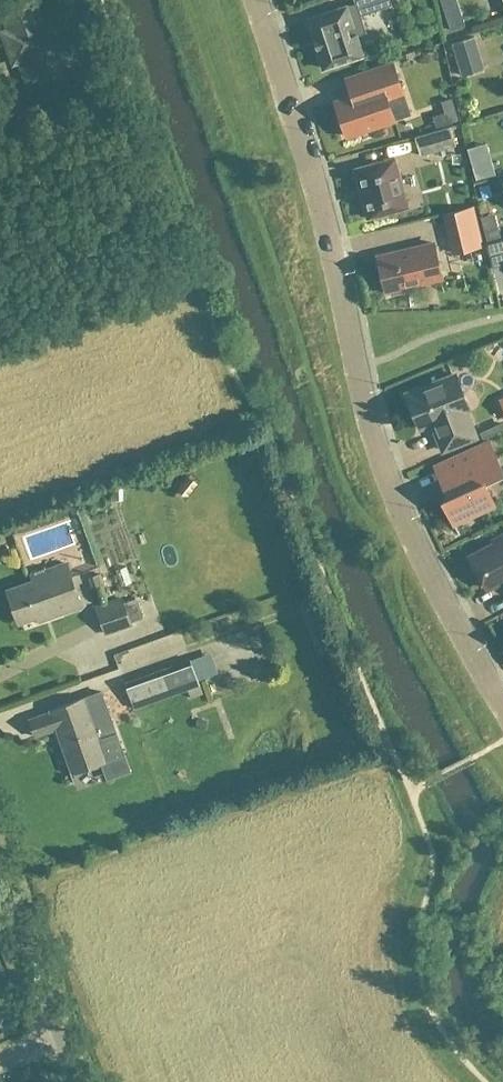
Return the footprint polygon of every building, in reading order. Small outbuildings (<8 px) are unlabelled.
[(52,54),(81,43),(68,8),(40,18),(33,0),(7,0),(0,3),(0,19),(4,30),(0,32),(0,41),(10,69),(17,66),(27,92),(62,79),(52,54)] [(389,0),(353,0),(354,4),(306,20),(322,69),(361,56),(355,36),(365,33),(360,16),(391,6),(389,0)] [(442,9),(449,31),(464,26),(456,4),(442,9)] [(473,39),(450,45),(454,58),(477,52),(473,39)] [(344,80),(350,97),(333,103),(345,137),(393,121),(386,100),(402,94),(392,64),(344,80)] [(436,127),(457,121),(450,99),(440,102),(443,113),(432,117),(436,127)] [(454,146),(449,127),(414,138),(419,156),(454,146)] [(487,150),(472,154),(478,178),(493,173),(487,150)] [(393,159),(354,170),(367,219),(372,218),(373,221),(386,218),(385,214),(406,208),(393,159)] [(488,186),(479,189),(482,200),(491,198),(488,186)] [(472,207),(440,214),(451,255),(482,248),(472,207)] [(498,231),(484,235),(486,244),(500,240),(498,231)] [(500,240),(486,244),(485,244),(491,268),(502,265),(502,239),(500,240)] [(432,244),(376,258),(384,292),(388,291),(390,296),(403,293),(402,288),(441,279),(432,244)] [(468,409),(455,376),(405,396),(418,429),(431,424),(442,451),(475,438),(464,410),(468,409)] [(453,494),(441,500),(458,538),(460,538),(454,524),(494,506),(482,481),(501,472),(487,441),(431,466),(432,468),(439,465),(453,494)] [(468,558),(485,589),(502,579),(502,536),(492,542),(493,544),(468,558)] [(79,608),(64,565),(30,578),(32,583),(6,593),(17,624),(59,609),(61,614),(79,608)] [(114,572),(119,587),(129,583),(124,568),(114,572)] [(92,593),(104,588),(99,575),(86,580),(92,593)] [(120,598),(92,607),(102,635),(129,626),(128,623),(141,619),(135,600),(122,604),(120,598)] [(251,627),(195,644),(209,688),(264,670),(251,627)] [(188,660),(124,684),(133,710),(198,686),(188,660)] [(81,700),(26,720),(33,739),(55,731),(70,775),(104,762),(122,755),(99,694),(82,700),(81,700)]
